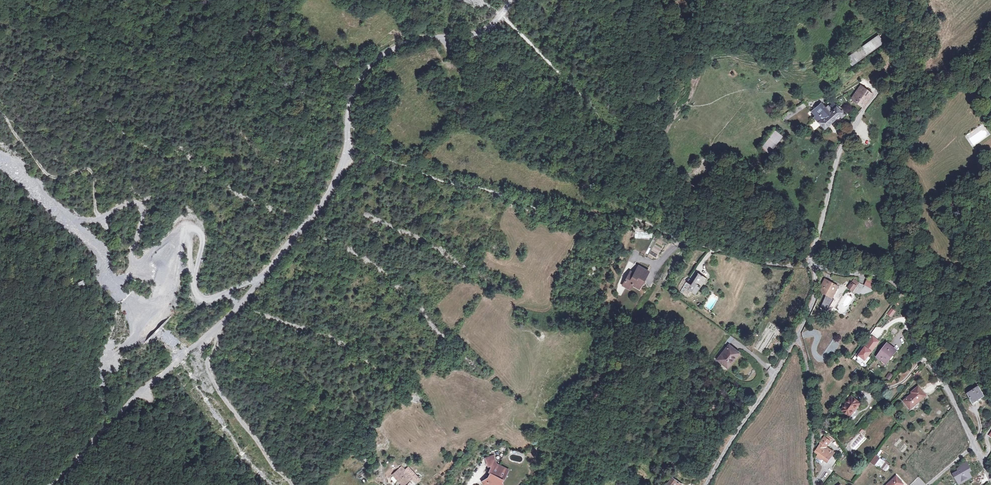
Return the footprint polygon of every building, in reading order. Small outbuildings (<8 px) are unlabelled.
[(885,41),(881,34),(846,55),(851,62),(885,41)] [(317,80),(309,77),(307,83),(316,86),(317,80)] [(870,93),(857,83),(848,96),(861,106),(870,93)] [(804,102),(800,98),(776,116),(780,119),(804,102)] [(811,110),(814,114),(801,129),(805,132),(815,120),(823,127),(835,115),(839,117),(841,114),(838,111),(832,102),(828,106),(827,104),(825,107),(820,102),(811,110)] [(964,136),(972,147),(990,134),(982,124),(964,136)] [(779,136),(771,130),(758,148),(765,154),(779,136)] [(557,161),(550,159),(547,167),(555,170),(557,161)] [(636,231),(635,238),(652,240),(653,233),(636,231)] [(631,272),(628,270),(625,274),(624,274),(621,278),(627,283),(630,279),(635,282),(638,277),(640,279),(644,274),(642,273),(647,266),(639,261),(633,269),(631,272)] [(707,277),(699,271),(692,282),(687,279),(681,288),(690,294),(692,290),(696,293),(707,277)] [(864,284),(873,288),(877,282),(868,277),(864,284)] [(839,287),(829,281),(825,288),(822,286),(820,291),(833,298),(839,287)] [(855,291),(865,296),(867,291),(871,292),(872,289),(859,282),(855,291)] [(711,310),(719,297),(714,294),(705,307),(711,310)] [(891,317),(896,311),(891,307),(887,314),(891,317)] [(880,341),(873,336),(860,354),(866,359),(880,341)] [(832,355),(840,344),(833,340),(826,350),(832,355)] [(738,352),(728,345),(717,358),(726,366),(738,352)] [(895,351),(887,345),(879,356),(887,362),(895,351)] [(912,392),(913,394),(909,397),(908,397),(904,401),(910,409),(926,395),(918,387),(912,392)] [(979,387),(968,393),(970,398),(973,402),(979,399),(982,397),(984,396),(979,387)] [(860,403),(851,397),(841,411),(850,417),(860,403)] [(970,398),(968,399),(972,406),(980,401),(979,399),(973,402),(970,398)] [(831,439),(826,435),(822,440),(828,444),(831,439)] [(817,448),(815,452),(818,454),(817,456),(822,459),(827,462),(830,458),(834,452),(826,447),(828,444),(822,440),(821,442),(822,443),(819,448),(817,448)] [(879,458),(876,455),(871,462),(874,465),(879,458)] [(884,461),(879,458),(874,465),(879,468),(884,461)] [(487,481),(482,484),(500,484),(501,484),(502,484),(506,474),(493,468),(489,460),(481,463),(484,471),(486,471),(488,472),(486,477),(488,479),(487,481)] [(966,461),(957,468),(959,470),(954,473),(961,484),(972,477),(969,471),(971,470),(966,461)] [(403,478),(400,483),(402,484),(404,484),(411,478),(416,482),(408,474),(401,468),(397,472),(403,478)] [(401,468),(408,474),(416,482),(420,477),(419,476),(401,468)] [(889,483),(892,484),(904,484),(896,476),(889,483)]
